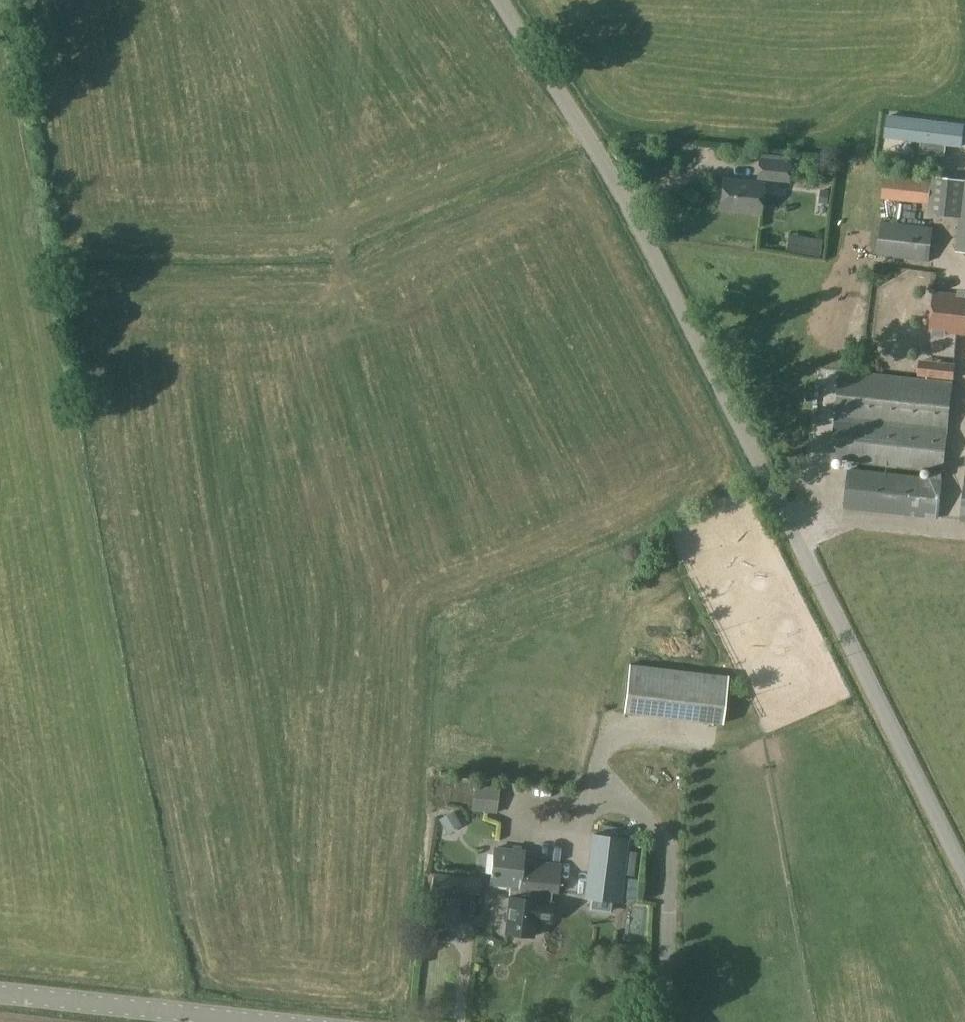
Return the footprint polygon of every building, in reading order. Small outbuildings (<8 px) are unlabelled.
[(964,126),(887,117),(885,137),(921,141),(920,154),(945,157),(946,144),(962,146),(964,126)] [(752,154),(740,153),(739,161),(751,162),(752,154)] [(789,164),(759,161),(757,179),(787,182),(789,164)] [(933,176),(929,214),(959,218),(964,180),(933,176)] [(931,182),(883,177),(881,200),(928,205),(931,182)] [(720,210),(759,214),(763,184),(723,180),(720,210)] [(928,263),(932,227),(881,221),(877,257),(928,263)] [(820,255),(823,241),(809,238),(806,252),(820,255)] [(964,335),(964,296),(933,293),(929,331),(964,335)] [(956,374),(957,358),(931,355),(929,371),(956,374)] [(842,370),(833,457),(945,470),(954,383),(842,370)] [(939,520),(943,479),(848,469),(843,510),(939,520)] [(729,690),(630,680),(624,730),(724,741),(729,690)] [(474,786),(472,811),(496,813),(498,789),(474,786)] [(583,898),(620,903),(628,839),(591,834),(583,898)] [(537,901),(549,903),(550,893),(557,894),(560,866),(523,861),(524,852),(494,849),(490,885),(506,887),(510,887),(509,895),(537,898),(537,901)] [(458,900),(455,899),(456,894),(479,896),(481,878),(433,873),(431,891),(443,893),(442,898),(438,898),(435,925),(455,927),(458,900)] [(537,898),(509,895),(505,934),(533,937),(535,921),(550,923),(552,903),(549,903),(537,901),(537,898)]
